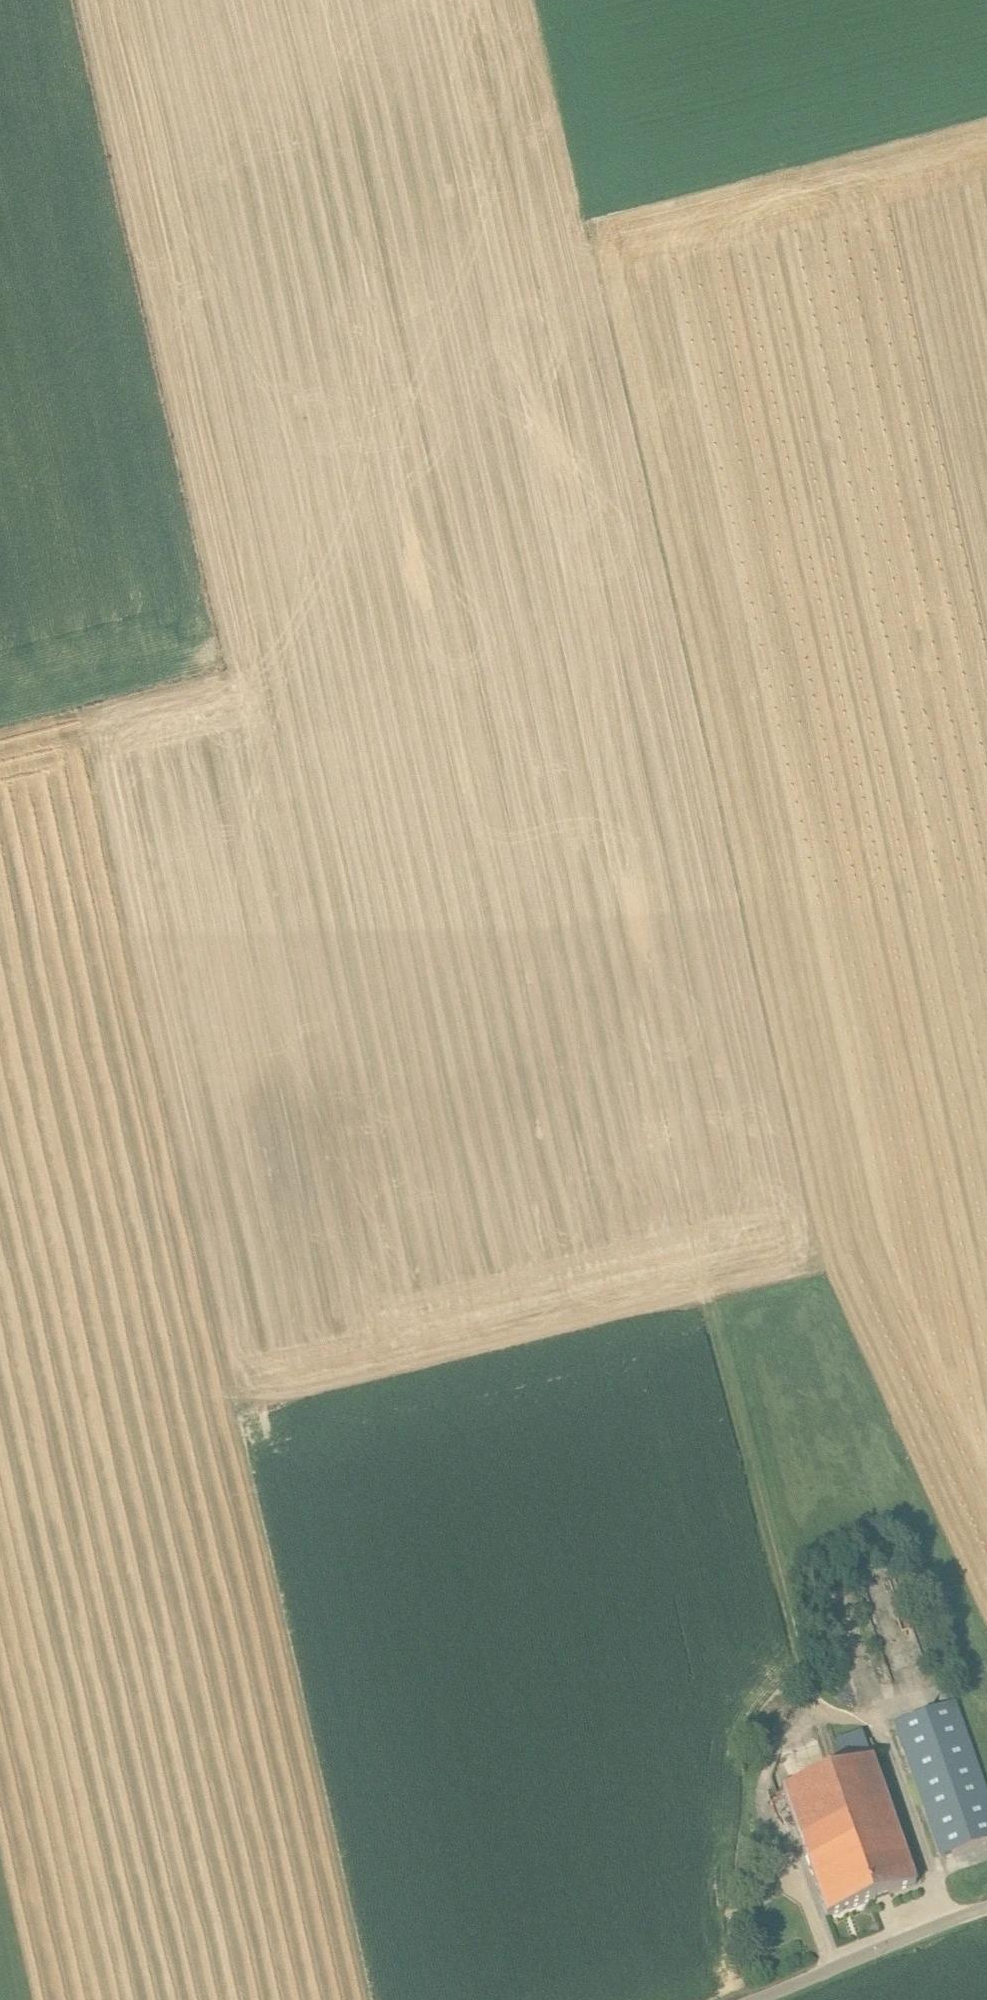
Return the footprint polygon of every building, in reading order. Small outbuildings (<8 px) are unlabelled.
[(986,1839),(986,1794),(954,1701),(894,1722),(941,1855),(986,1839)] [(827,1916),(915,1884),(862,1732),(835,1742),(845,1768),(783,1790),(827,1916)]
